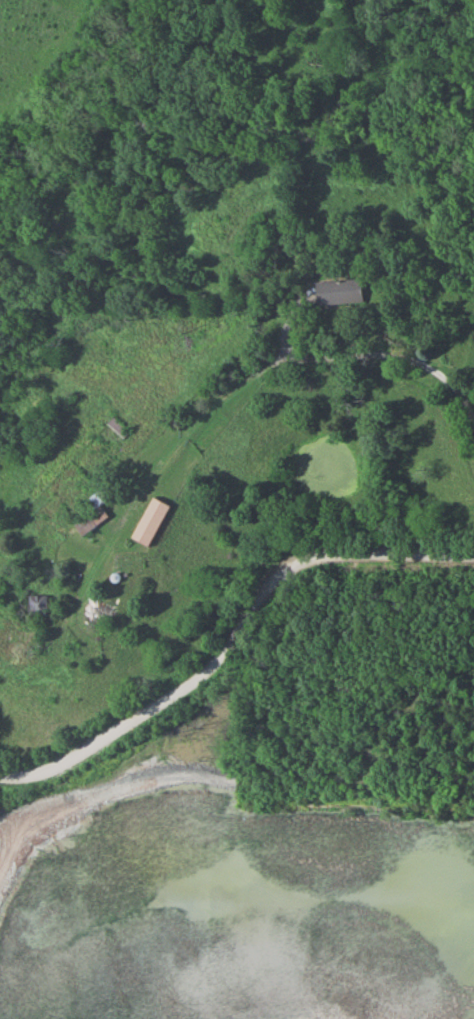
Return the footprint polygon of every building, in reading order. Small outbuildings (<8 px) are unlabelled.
[(365,303),(364,280),(318,281),(318,305),(365,303)] [(110,423),(125,437),(131,430),(117,416),(110,423)] [(138,538),(157,547),(176,506),(158,497),(138,538)]
